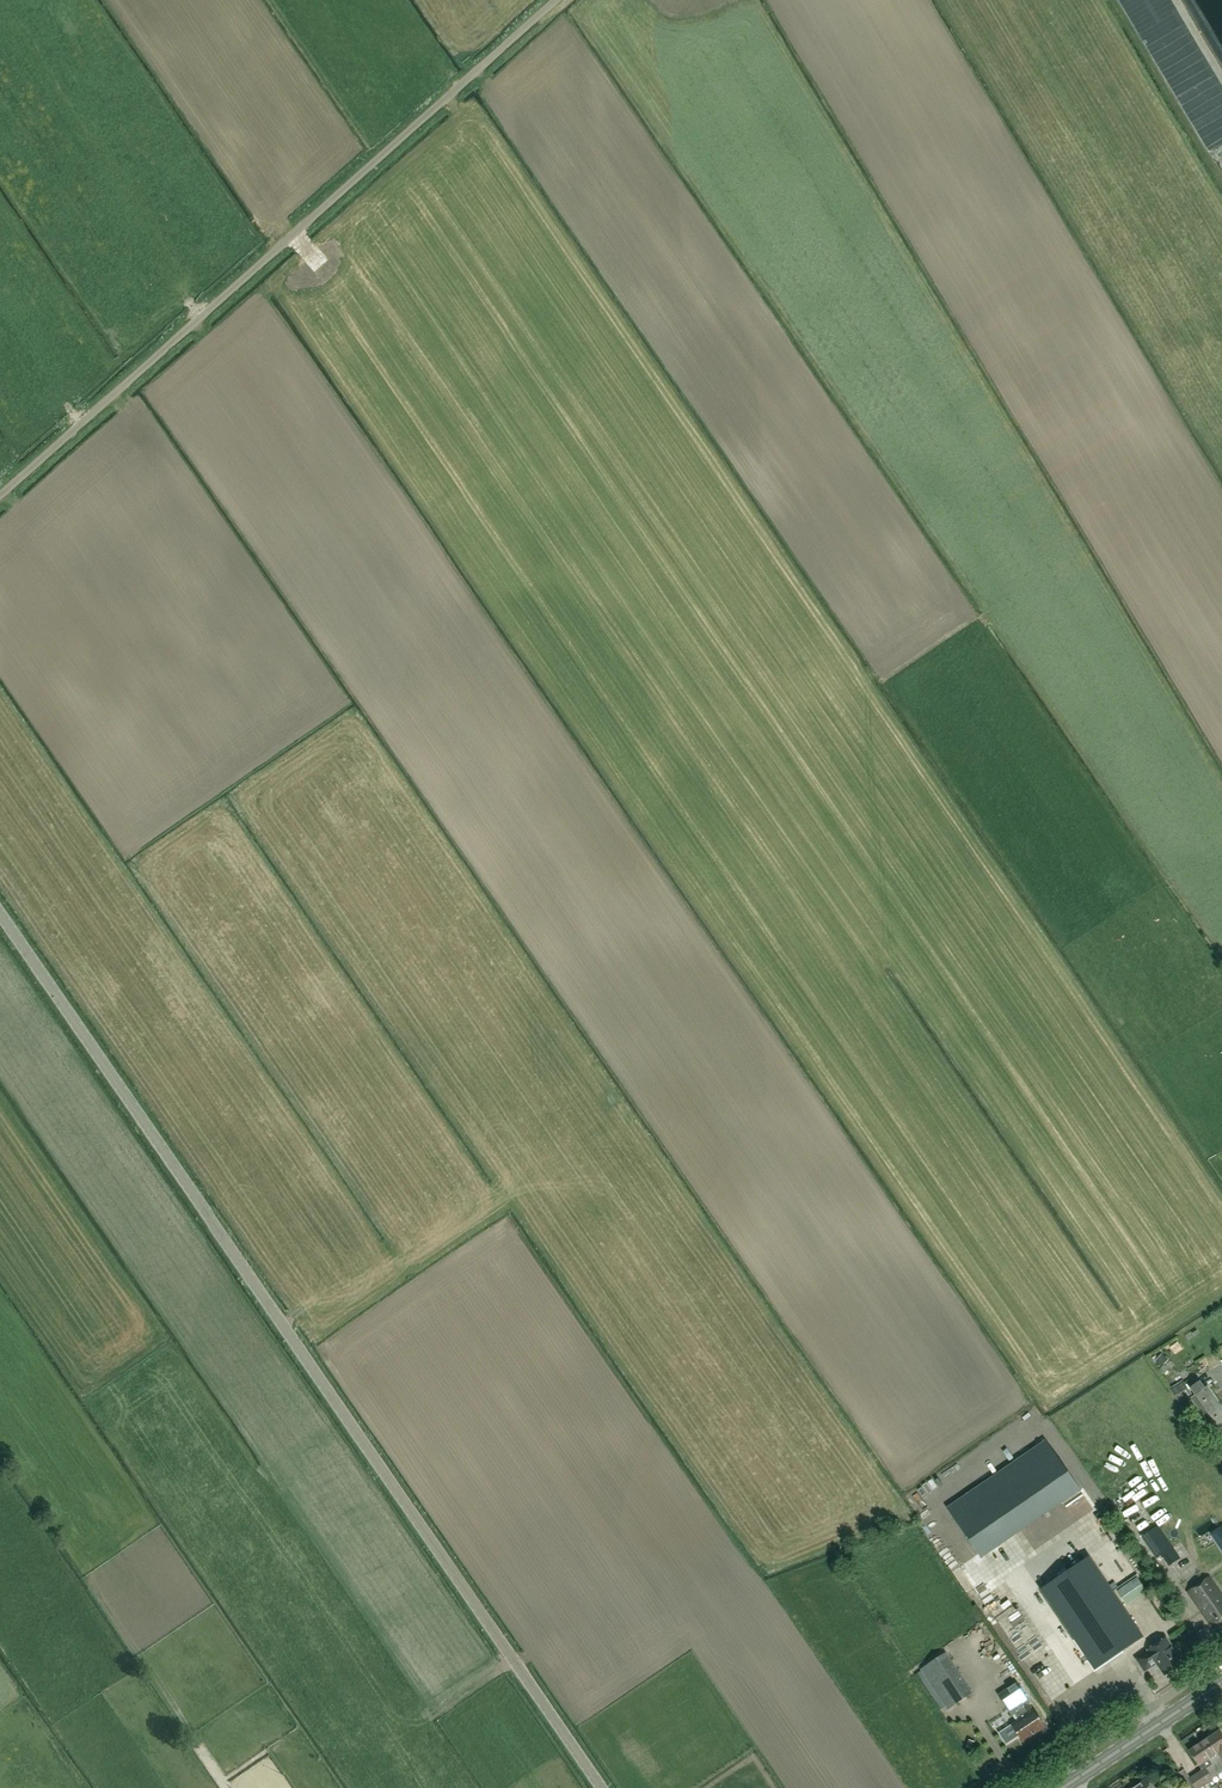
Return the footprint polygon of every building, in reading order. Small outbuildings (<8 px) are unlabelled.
[(1160,1365),(1166,1358),(1161,1354),(1155,1361),(1160,1365)] [(1184,1383),(1171,1392),(1181,1407),(1186,1403),(1185,1400),(1192,1395),(1184,1383)] [(1203,1416),(1219,1405),(1206,1387),(1201,1391),(1198,1385),(1191,1389),(1195,1396),(1196,1395),(1203,1404),(1200,1406),(1205,1414),(1203,1416)] [(1203,1416),(1210,1426),(1215,1422),(1220,1429),(1219,1429),(1221,1433),(1221,1410),(1219,1405),(1203,1416)] [(1046,1441),(947,1509),(981,1558),(1080,1490),(1046,1441)] [(1213,1443),(1210,1445),(1221,1463),(1221,1455),(1213,1443)] [(1160,1529),(1145,1540),(1160,1561),(1165,1557),(1172,1568),(1182,1561),(1160,1529)] [(1089,1556),(1040,1590),(1095,1671),(1144,1637),(1089,1556)] [(1170,1573),(1175,1583),(1191,1576),(1186,1565),(1170,1573)] [(1127,1606),(1147,1592),(1137,1578),(1117,1592),(1127,1606)] [(1188,1592),(1213,1629),(1221,1622),(1221,1596),(1209,1578),(1188,1592)] [(1149,1652),(1137,1660),(1145,1671),(1156,1664),(1164,1675),(1182,1663),(1166,1639),(1148,1650),(1149,1652)] [(944,1654),(920,1671),(947,1710),(971,1693),(944,1654)] [(1014,1714),(1018,1721),(1012,1725),(1023,1742),(1046,1727),(1034,1710),(1018,1686),(1012,1690),(1010,1688),(999,1695),(1012,1716),(1014,1714)] [(1219,1731),(1209,1737),(1219,1752),(1217,1753),(1221,1761),(1221,1736),(1219,1731)] [(1209,1737),(1200,1744),(1209,1758),(1207,1759),(1211,1765),(1205,1769),(1213,1781),(1214,1780),(1213,1779),(1221,1773),(1221,1761),(1217,1753),(1219,1752),(1209,1737)] [(1201,1770),(1189,1778),(1185,1770),(1178,1774),(1186,1787),(1201,1787),(1213,1781),(1205,1769),(1211,1765),(1207,1759),(1209,1758),(1200,1744),(1189,1751),(1201,1770)] [(1137,1786),(1138,1787),(1153,1787),(1147,1779),(1137,1786)]
